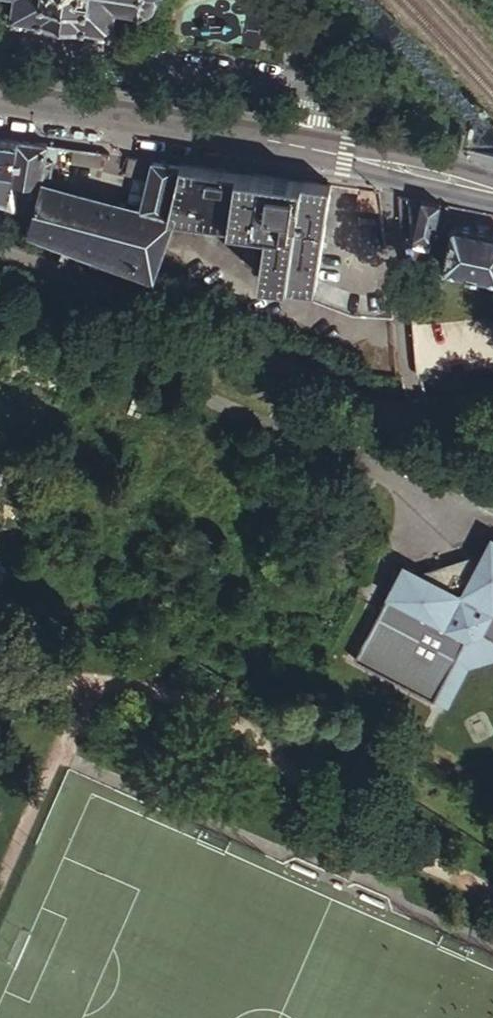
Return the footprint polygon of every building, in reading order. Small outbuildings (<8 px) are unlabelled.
[(140,14),(141,11),(144,11),(144,9),(145,9),(146,9),(147,9),(148,8),(149,7),(150,7),(151,6),(152,5),(153,4),(154,3),(154,1),(157,2),(157,0),(15,0),(14,10),(10,9),(9,14),(13,14),(12,17),(16,18),(17,14),(40,18),(39,21),(55,23),(55,20),(58,21),(58,18),(70,20),(69,23),(71,23),(71,25),(86,28),(87,25),(110,28),(109,31),(113,32),(113,29),(117,29),(117,25),(114,25),(117,7),(137,10),(136,13),(140,14)] [(9,194),(12,173),(18,138),(0,135),(0,191),(9,194)] [(20,138),(18,138),(12,173),(17,175),(40,181),(47,142),(37,140),(20,138)] [(52,142),(47,142),(40,181),(49,183),(54,156),(56,156),(58,143),(52,142)] [(152,157),(137,205),(165,212),(165,210),(181,161),(158,158),(152,157)] [(225,167),(181,161),(165,210),(268,224),(262,269),(290,273),(289,278),(317,282),(332,183),(259,172),(225,167)] [(0,191),(0,200),(14,205),(17,175),(12,173),(9,194),(0,191)] [(35,212),(40,181),(17,175),(14,205),(28,210),(35,212)] [(49,183),(40,181),(35,212),(34,217),(149,262),(165,212),(137,205),(49,183)] [(380,190),(360,186),(357,208),(377,211),(380,190)] [(415,233),(422,198),(406,194),(410,232),(415,233)] [(432,237),(440,201),(422,198),(415,233),(432,237)] [(28,210),(23,230),(31,233),(34,217),(35,212),(28,210)] [(454,221),(449,225),(442,262),(446,267),(492,277),(492,230),(454,221)] [(171,479),(163,475),(157,489),(165,492),(171,479)] [(373,537),(380,522),(367,517),(361,531),(373,537)] [(405,687),(440,705),(474,641),(488,636),(492,639),(492,552),(491,556),(426,576),(411,568),(382,622),(411,640),(428,653),(405,687)] [(405,687),(428,653),(411,640),(382,622),(360,664),(405,687)] [(488,636),(474,641),(440,705),(453,712),(475,671),(492,665),(492,639),(488,636)]
